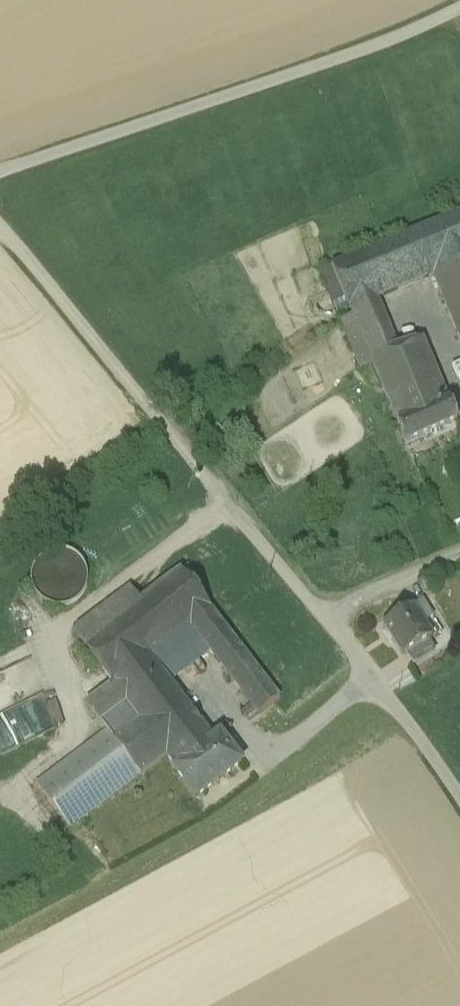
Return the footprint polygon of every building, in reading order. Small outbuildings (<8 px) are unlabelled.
[(331,267),(350,311),(432,277),(459,265),(459,214),(459,213),(331,267)] [(432,277),(459,346),(459,265),(432,277)] [(422,341),(370,360),(387,401),(438,379),(422,341)] [(438,379),(387,401),(406,445),(457,422),(438,379)] [(71,553),(61,550),(52,551),(44,554),(37,560),(32,568),(30,576),(31,585),(34,594),(40,600),(48,605),(56,607),(66,607),(75,602),(82,595),(87,586),(88,576),(85,567),(79,559),(71,553)] [(180,572),(81,647),(111,685),(112,687),(150,658),(211,612),(180,572)] [(433,639),(415,610),(387,628),(405,657),(410,654),(429,642),(433,639)] [(429,642),(410,654),(417,666),(437,654),(429,642)] [(204,728),(150,658),(112,687),(111,685),(85,706),(105,732),(139,776),(139,777),(166,757),(204,728)] [(70,725),(56,689),(47,693),(36,664),(0,678),(0,753),(70,725)] [(204,728),(166,757),(175,769),(174,770),(196,799),(241,764),(219,735),(213,740),(204,728)] [(105,732),(35,786),(68,830),(139,776),(105,732)]
